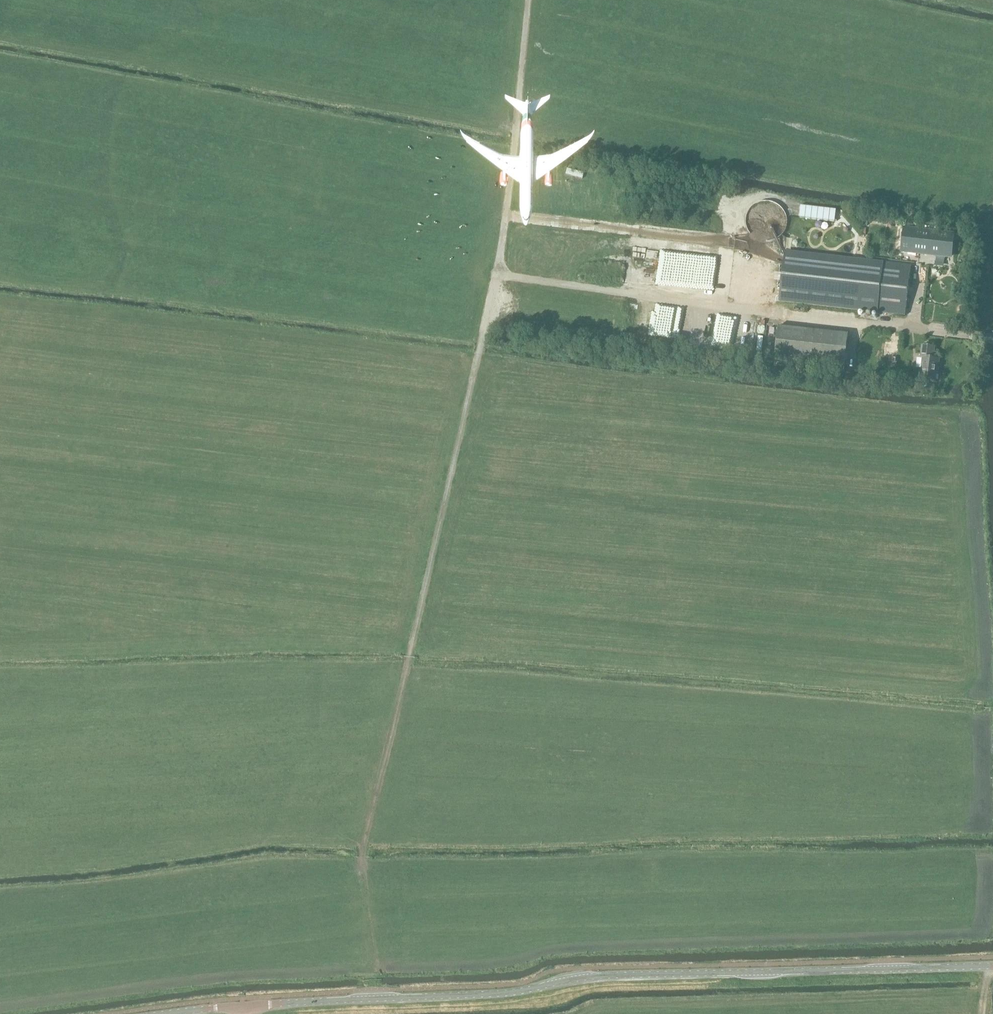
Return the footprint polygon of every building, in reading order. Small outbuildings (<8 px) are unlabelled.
[(749,233),(754,238),(760,241),(768,242),(774,240),(780,236),(785,230),(787,223),(786,216),(783,210),(778,205),(772,202),(765,201),(758,202),(752,206),(748,212),(746,219),(746,226),(749,233)] [(954,234),(911,229),(909,243),(908,250),(915,251),(951,255),(954,234)] [(779,301),(814,305),(905,316),(911,266),(785,251),(779,301)] [(688,271),(630,267),(628,284),(686,288),(688,271)] [(774,365),(844,373),(848,334),(778,327),(774,365)] [(885,350),(891,350),(891,363),(897,363),(898,336),(892,336),(892,340),(886,340),(885,350)] [(920,379),(936,381),(937,373),(938,373),(939,359),(933,358),(934,347),(922,345),(920,357),(922,358),(920,379)]
